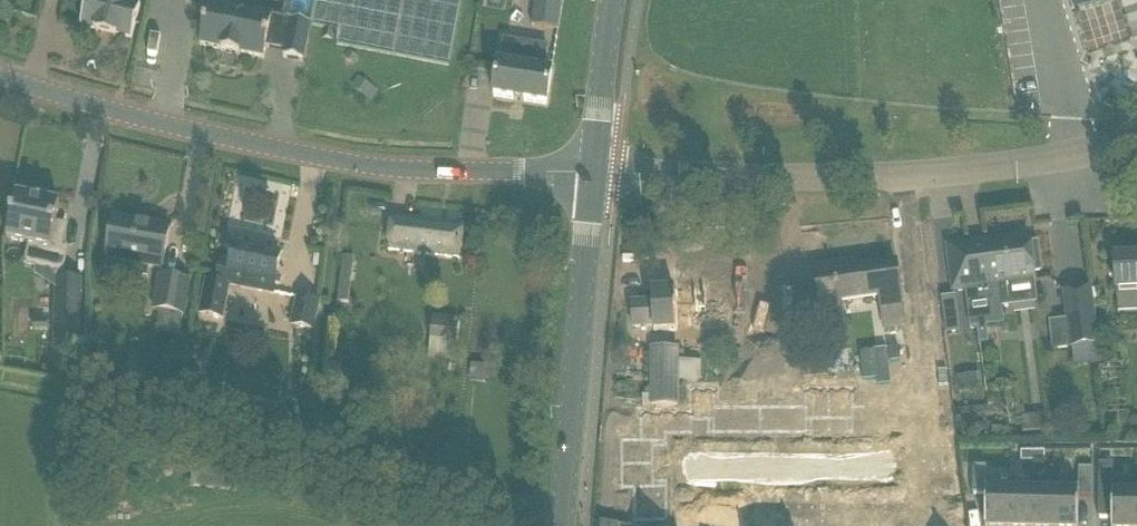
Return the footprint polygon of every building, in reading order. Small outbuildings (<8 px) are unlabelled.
[(81,26),(132,39),(141,5),(126,2),(127,0),(88,0),(81,26)] [(284,11),(283,19),(341,31),(338,45),(450,67),(463,0),(286,0),(284,11)] [(532,27),(559,31),(563,0),(536,0),(532,27)] [(304,60),(308,40),(311,26),(273,18),(273,17),(254,13),(254,15),(208,6),(200,45),(222,50),(222,52),(240,56),(241,53),(264,58),(267,46),(285,50),(284,56),(304,60)] [(548,47),(526,44),(503,40),(494,97),(547,105),(552,71),(544,70),(548,47)] [(44,202),(44,201),(33,199),(32,200),(17,196),(7,242),(29,247),(25,267),(45,271),(62,275),(67,251),(61,250),(66,228),(56,225),(60,205),(44,202)] [(106,261),(163,271),(170,227),(114,217),(106,261)] [(392,218),(390,240),(388,251),(459,260),(463,227),(392,218)] [(1000,305),(1000,307),(1020,304),(1038,302),(1035,280),(1034,272),(1040,271),(1037,244),(1031,245),(1030,236),(991,241),(1000,305)] [(1002,325),(1000,307),(1000,305),(991,241),(948,247),(951,269),(954,295),(964,294),(967,294),(972,329),(978,328),(980,345),(989,344),(987,327),(1002,325)] [(208,280),(201,315),(224,320),(231,287),(251,291),(251,289),(273,294),(275,284),(279,285),(281,278),(277,278),(281,258),(234,248),(231,265),(220,263),(216,281),(208,280)] [(1115,257),(1117,291),(1118,309),(1136,308),(1136,256),(1115,257)] [(343,262),(340,282),(352,284),(355,263),(343,262)] [(905,326),(900,286),(896,264),(887,265),(887,269),(859,273),(857,262),(815,268),(825,335),(844,333),(839,299),(880,294),(885,328),(905,326)] [(154,311),(161,313),(157,334),(180,338),(190,282),(160,277),(154,311)] [(54,352),(80,353),(82,279),(55,279),(54,352)] [(727,307),(706,310),(708,337),(766,329),(768,345),(794,342),(788,298),(762,302),(759,280),(724,285),(727,307)] [(653,302),(632,303),(633,328),(654,327),(654,332),(668,331),(676,331),(685,330),(683,291),(673,291),(673,289),(674,289),(674,288),(654,289),(654,290),(655,290),(655,292),(653,292),(653,302)] [(1091,289),(1064,293),(1071,348),(1098,345),(1091,289)] [(956,296),(942,298),(945,325),(960,323),(956,296)] [(312,330),(318,302),(299,298),(293,326),(312,330)] [(432,317),(430,341),(456,343),(459,320),(432,317)] [(35,330),(47,330),(48,321),(35,321),(35,330)] [(789,344),(762,346),(763,371),(791,369),(789,344)] [(653,349),(652,405),(677,406),(678,349),(667,349),(653,349)] [(92,354),(90,360),(93,365),(99,366),(104,363),(105,358),(102,353),(97,351),(92,354)] [(825,351),(801,355),(806,379),(829,375),(825,351)] [(981,387),(979,374),(957,377),(958,389),(981,387)] [(691,409),(691,433),(761,433),(761,406),(715,406),(715,386),(691,386),(691,409)] [(761,406),(761,433),(831,433),(831,386),(807,386),(807,406),(761,406)] [(831,386),(831,433),(900,433),(900,406),(856,406),(856,386),(831,386)] [(621,437),(621,462),(665,462),(665,433),(691,433),(691,409),(641,409),(641,437),(621,437)] [(323,423),(332,423),(332,413),(323,413),(323,423)] [(1022,462),(1033,462),(1033,452),(1022,452),(1022,462)] [(1033,452),(1033,462),(1045,462),(1045,452),(1033,452)] [(621,462),(621,486),(634,486),(634,519),(665,519),(665,462),(621,462)] [(986,495),(986,525),(1009,525),(1010,491),(987,491),(987,468),(973,467),(973,495),(986,495)] [(1054,492),(1055,492),(1055,525),(1079,525),(1079,497),(1092,497),(1093,470),(1079,469),(1079,486),(1054,485),(1054,492)] [(1136,494),(1136,480),(1113,480),(1113,470),(1100,470),(1099,518),(1112,519),(1112,525),(1136,525),(1136,494)] [(1010,491),(1009,525),(1032,525),(1033,492),(1010,491)] [(1032,525),(1055,525),(1055,492),(1054,492),(1033,492),(1032,525)] [(761,525),(831,525),(831,506),(761,506),(761,525)] [(831,525),(900,525),(900,506),(831,506),(831,525)]
